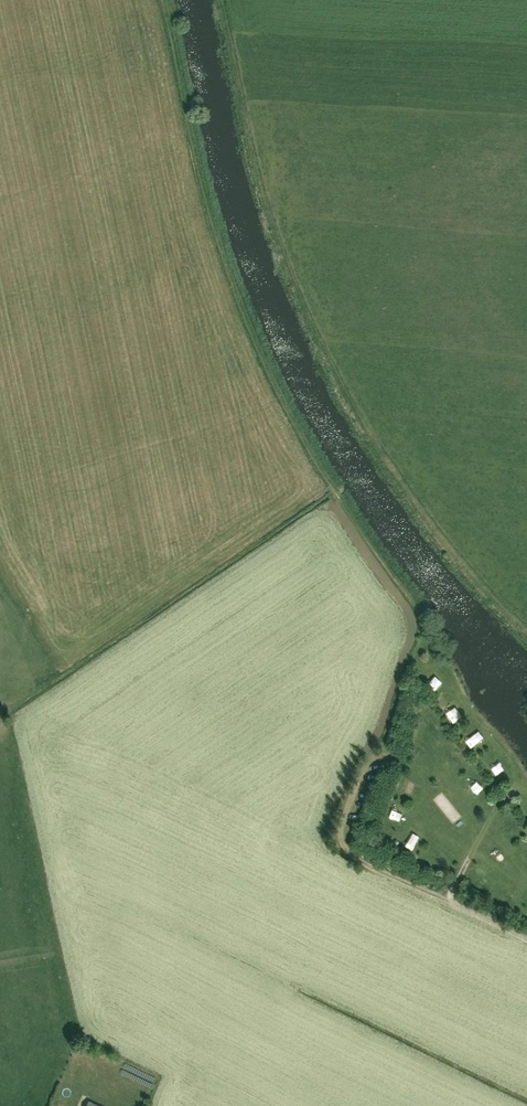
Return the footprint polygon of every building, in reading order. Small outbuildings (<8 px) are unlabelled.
[(261,3),(260,0),(246,0),(244,1),(248,9),(261,3)] [(428,687),(438,689),(440,682),(429,680),(428,687)] [(455,721),(464,713),(455,703),(446,710),(455,721)] [(474,746),(483,739),(477,731),(468,738),(474,746)] [(414,739),(413,747),(428,750),(430,741),(414,739)] [(456,741),(446,747),(453,758),(463,752),(456,741)] [(496,759),(488,765),(495,774),(503,768),(496,759)] [(396,791),(408,796),(413,784),(401,779),(396,791)] [(455,821),(461,816),(443,793),(437,797),(455,821)] [(393,820),(402,819),(401,809),(392,810),(393,820)] [(503,820),(508,828),(517,822),(512,814),(503,820)] [(405,838),(409,847),(421,842),(417,832),(405,838)] [(430,857),(440,863),(446,852),(436,846),(430,857)]
